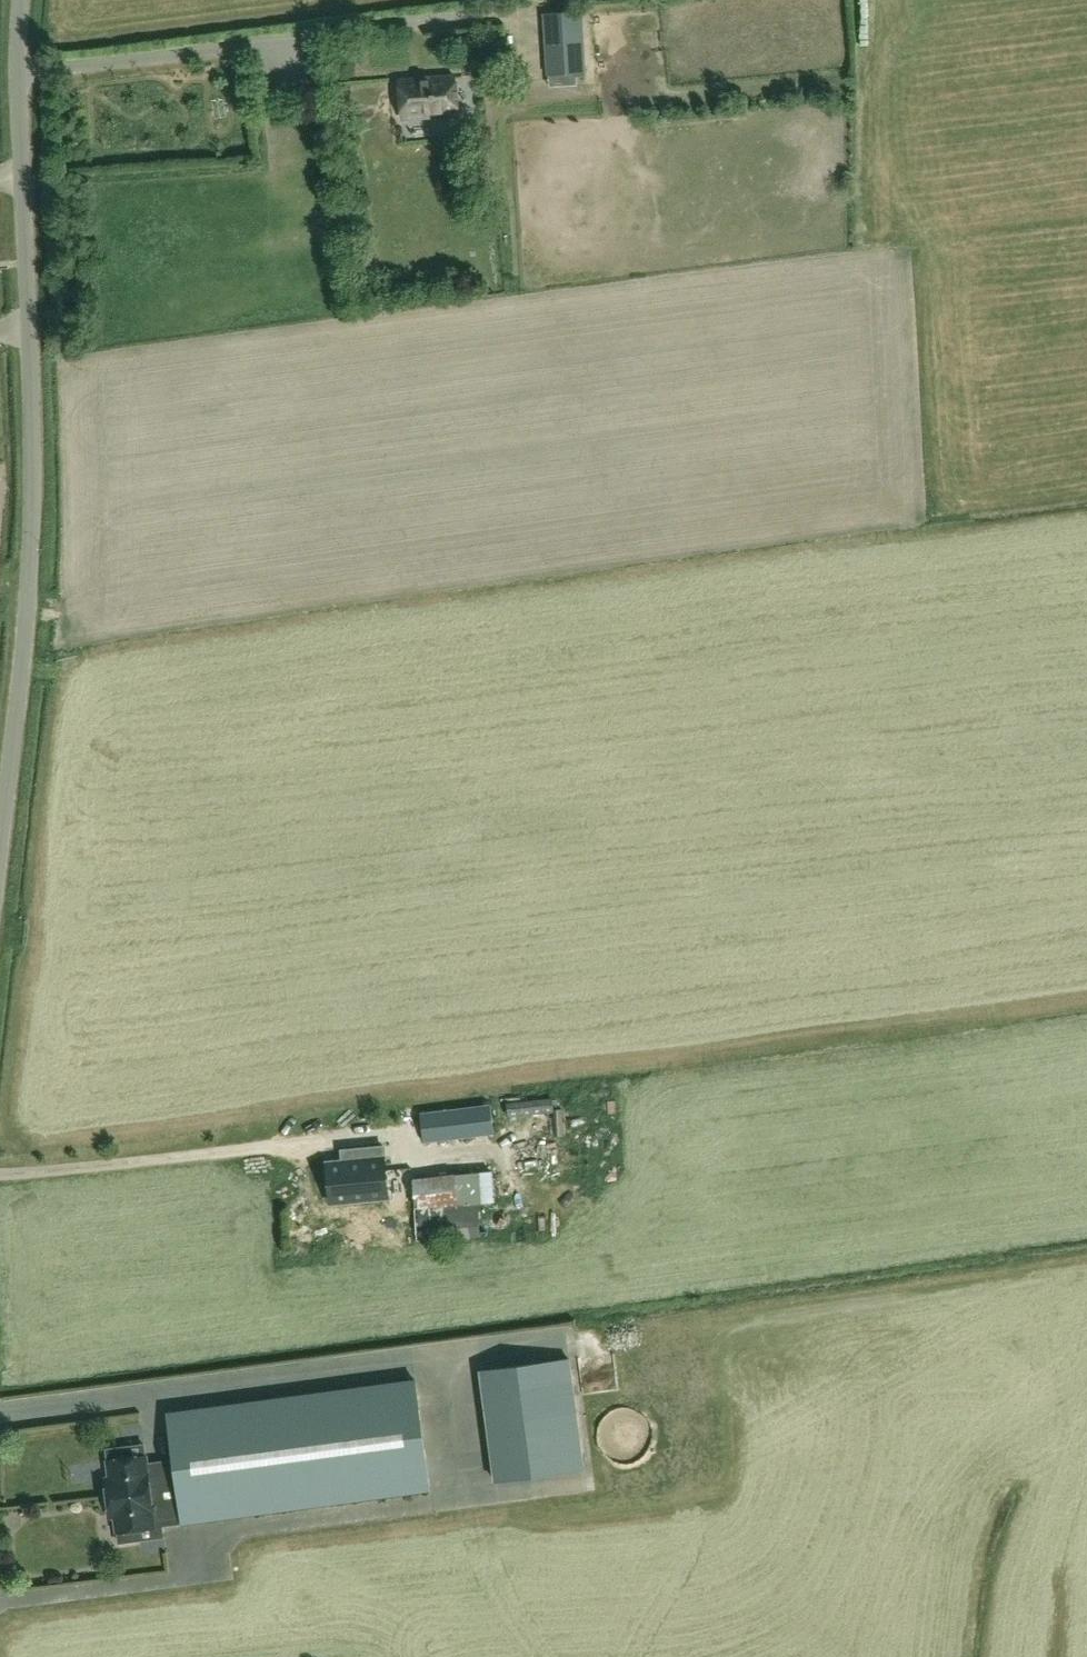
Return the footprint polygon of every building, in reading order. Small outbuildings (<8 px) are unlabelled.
[(586,73),(581,12),(543,15),(548,75),(586,73)] [(399,77),(402,121),(460,117),(457,73),(399,77)] [(508,1116),(553,1111),(552,1099),(506,1104),(508,1116)] [(490,1105),(420,1113),(423,1139),(493,1131),(490,1105)] [(563,1116),(555,1117),(556,1135),(564,1135),(563,1116)] [(528,1128),(534,1138),(551,1128),(545,1118),(528,1128)] [(347,1167),(326,1169),(329,1207),(386,1203),(382,1153),(347,1155),(347,1167)] [(492,1171),(412,1178),(415,1208),(495,1201),(492,1171)] [(415,1216),(418,1240),(480,1236),(478,1211),(415,1216)] [(565,1289),(566,1304),(582,1303),(581,1287),(565,1289)] [(568,1356),(478,1369),(494,1480),(584,1468),(568,1356)] [(195,1409),(167,1413),(174,1465),(147,1469),(155,1527),(184,1523),(210,1520),(429,1490),(415,1380),(195,1409)] [(129,1458),(128,1447),(107,1450),(108,1461),(112,1492),(108,1493),(111,1516),(115,1516),(117,1532),(118,1532),(119,1543),(140,1540),(139,1529),(155,1527),(147,1469),(145,1456),(129,1458)]
